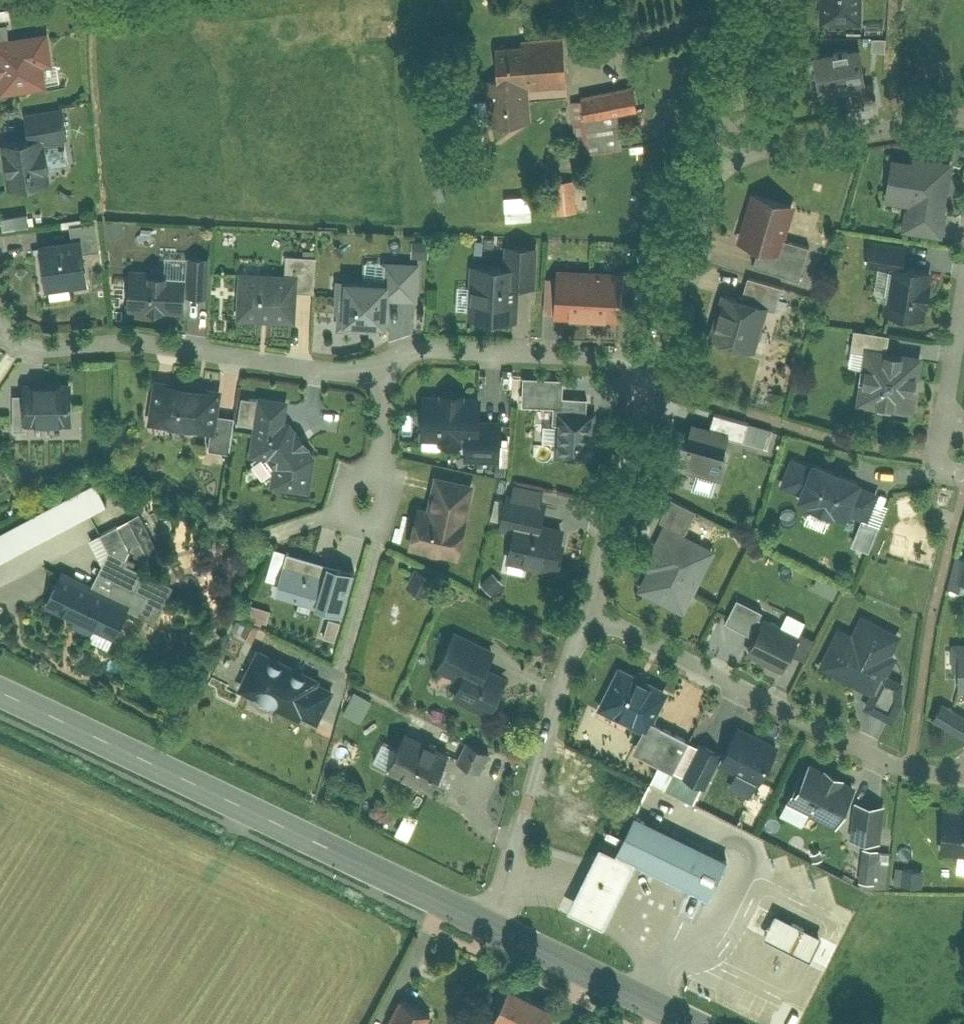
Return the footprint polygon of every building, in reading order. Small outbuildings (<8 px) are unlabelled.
[(822,24),(866,26),(867,0),(823,0),(822,24)] [(47,83),(44,62),(53,61),(49,28),(0,35),(0,90),(47,83)] [(886,33),(873,33),(873,45),(886,45),(886,33)] [(862,39),(808,48),(815,90),(869,81),(862,39)] [(496,44),(498,118),(530,117),(529,86),(568,85),(566,41),(496,44)] [(581,91),(585,115),(620,110),(639,107),(635,83),(581,91)] [(585,115),(581,91),(574,92),(574,151),(624,145),(620,110),(585,115)] [(28,130),(0,134),(8,185),(49,180),(47,165),(49,164),(45,137),(66,134),(62,105),(25,110),(28,130)] [(942,235),(954,161),(893,152),(886,199),(906,202),(902,229),(942,235)] [(556,178),(557,209),(576,208),(574,177),(556,178)] [(794,198),(753,186),(738,236),(759,242),(779,248),(784,234),(794,198)] [(27,208),(1,211),(3,224),(29,221),(27,208)] [(63,217),(65,234),(82,232),(83,247),(99,245),(96,213),(63,217)] [(65,234),(40,237),(45,282),(87,277),(83,247),(82,232),(65,234)] [(428,232),(412,232),(412,252),(429,252),(428,232)] [(810,242),(784,234),(779,248),(759,242),(753,262),(800,276),(810,242)] [(867,262),(894,265),(903,266),(906,240),(870,236),(867,262)] [(470,259),(469,316),(514,318),(515,280),(535,280),(536,241),(506,240),(506,260),(470,259)] [(186,270),(185,290),(206,291),(208,250),(187,249),(186,270)] [(239,266),(237,314),(296,317),(297,286),(314,287),(316,251),(287,249),(286,269),(239,266)] [(420,257),(386,256),(386,274),(337,274),(336,328),(369,329),(369,318),(390,318),(391,296),(420,296),(420,257)] [(623,266),(556,263),(554,314),(621,317),(623,266)] [(894,265),(888,310),(926,316),(932,270),(903,266),(894,265)] [(129,267),(127,307),(184,309),(185,290),(186,270),(129,267)] [(749,272),(743,292),(770,300),(769,303),(776,305),(783,282),(749,272)] [(743,292),(726,286),(711,331),(755,345),(769,303),(770,300),(743,292)] [(867,342),(888,345),(890,329),(854,324),(851,344),(866,346),(867,342)] [(888,345),(867,342),(866,346),(857,398),(914,407),(924,352),(888,345)] [(23,390),(22,419),(27,419),(73,420),(74,372),(23,371),(23,390)] [(557,400),(555,453),(588,455),(591,394),(562,393),(563,375),(523,373),(522,399),(557,400)] [(151,420),(212,429),(209,447),(229,449),(234,410),(218,408),(221,383),(158,374),(151,420)] [(22,419),(23,390),(13,390),(12,426),(27,426),(27,419),(22,419)] [(289,397),(242,392),(239,419),(254,420),(251,450),(266,451),(273,461),(271,482),(311,487),(316,447),(288,417),(289,397)] [(421,437),(465,439),(464,455),(499,456),(501,420),(483,419),(483,395),(422,393),(421,437)] [(723,472),(733,435),(768,445),(774,425),(715,408),(711,422),(689,416),(675,466),(715,478),(717,471),(723,472)] [(863,474),(813,453),(810,460),(793,454),(782,480),(800,487),(799,490),(868,519),(881,488),(861,479),(863,474)] [(416,503),(407,546),(459,557),(476,479),(435,470),(428,506),(416,503)] [(107,499),(96,476),(0,527),(0,556),(107,499)] [(567,527),(546,523),(550,500),(505,491),(499,524),(512,526),(506,559),(559,569),(567,527)] [(694,504),(669,494),(664,492),(654,518),(662,522),(684,531),(694,504)] [(173,581),(137,563),(164,556),(140,509),(100,529),(107,547),(90,581),(60,567),(45,604),(112,636),(129,606),(156,617),(173,581)] [(686,609),(716,547),(684,531),(662,522),(642,563),(648,565),(638,586),(686,609)] [(284,545),(273,589),(345,607),(356,563),(284,545)] [(963,564),(963,553),(956,552),(949,585),(963,588),(963,579),(961,578),(963,564)] [(416,565),(407,585),(430,596),(439,576),(416,565)] [(491,571),(478,585),(494,599),(506,585),(491,571)] [(756,633),(764,616),(760,613),(763,607),(737,594),(726,618),(756,633)] [(270,605),(251,600),(247,615),(266,620),(270,605)] [(837,623),(817,664),(873,691),(884,667),(902,630),(860,610),(851,629),(837,623)] [(340,615),(328,612),(323,632),(336,635),(340,615)] [(802,629),(766,612),(764,616),(756,633),(748,649),(784,667),(792,650),(802,629)] [(802,629),(792,650),(806,657),(816,636),(802,629)] [(459,676),(451,696),(489,710),(501,678),(487,672),(495,649),(451,632),(437,668),(459,676)] [(259,643),(240,686),(316,721),(336,678),(259,643)] [(621,663),(600,705),(643,726),(648,728),(653,717),(668,687),(621,663)] [(884,667),(873,691),(866,705),(892,717),(905,692),(904,676),(884,667)] [(344,712),(361,720),(372,697),(355,689),(344,712)] [(942,698),(932,716),(963,733),(963,709),(942,698)] [(689,735),(653,717),(648,728),(643,726),(632,748),(660,761),(652,779),(665,785),(688,737),(689,735)] [(722,747),(717,759),(736,768),(738,765),(759,774),(756,779),(761,781),(780,740),(735,720),(722,747)] [(408,723),(386,769),(430,789),(451,744),(408,723)] [(457,759),(478,769),(489,746),(468,736),(457,759)] [(698,741),(688,737),(665,785),(695,799),(702,782),(705,783),(717,759),(722,747),(700,737),(698,741)] [(811,761),(789,802),(836,826),(857,786),(811,761)] [(855,797),(851,835),(881,838),(885,800),(855,797)] [(941,847),(963,849),(963,803),(945,801),(941,847)] [(635,809),(618,845),(617,848),(634,856),(631,862),(694,892),(707,897),(728,852),(635,809)] [(862,844),(859,879),(887,881),(890,847),(862,844)] [(920,864),(901,863),(900,882),(919,883),(920,864)] [(779,910),(767,936),(813,959),(825,933),(779,910)] [(509,1023),(545,1023),(555,1003),(507,982),(492,1016),(509,1023)] [(387,1023),(427,1023),(434,1009),(401,994),(387,1023)] [(579,1011),(573,1023),(608,1023),(579,1011)]
